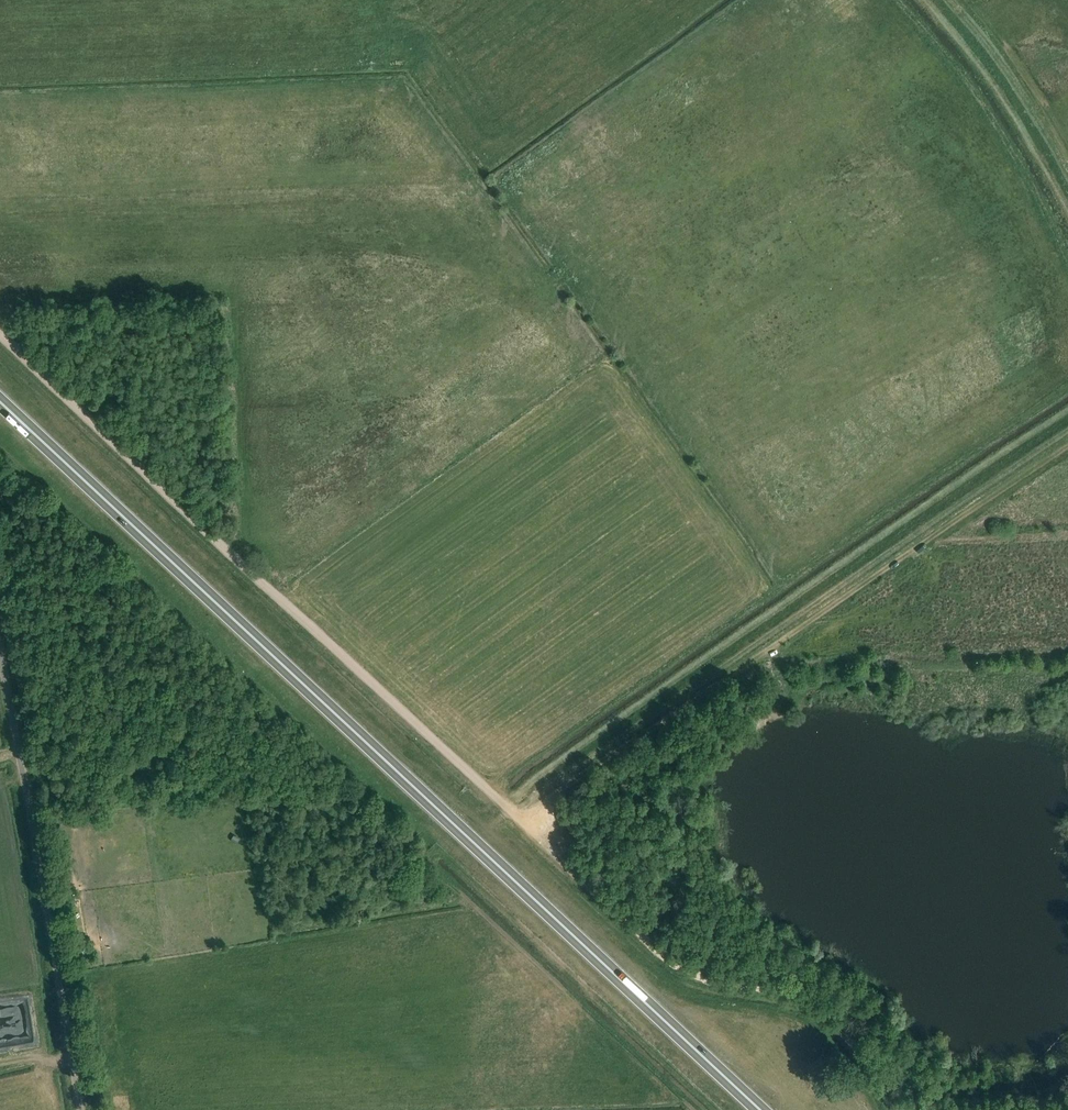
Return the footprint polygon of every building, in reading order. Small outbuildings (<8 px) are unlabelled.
[(86,939),(80,940),(82,953),(88,952),(86,939)]
